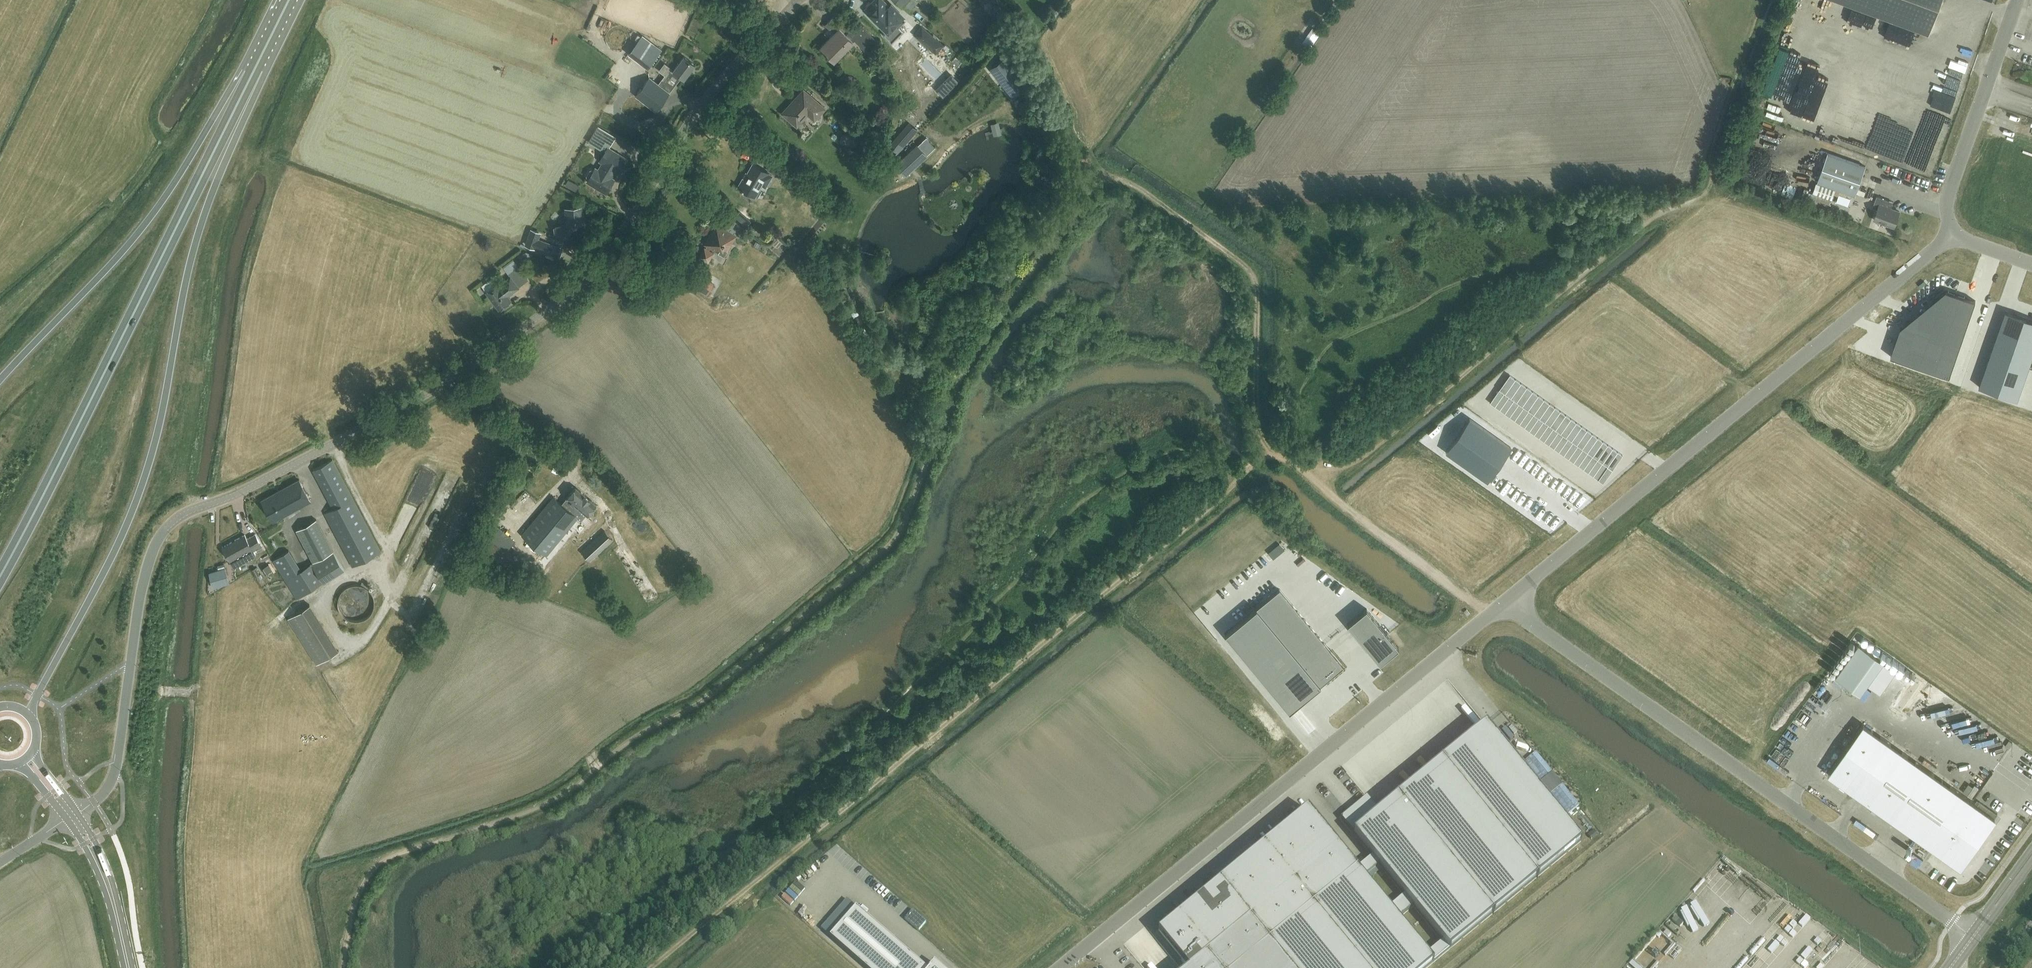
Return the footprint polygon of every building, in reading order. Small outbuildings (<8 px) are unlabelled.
[(882,0),(875,0),(866,9),(877,19),(875,22),(886,33),(884,35),(891,42),(902,31),(893,22),(900,15),(892,7),(890,9),(882,0)] [(902,7),(903,6),(910,11),(918,2),(916,0),(894,0),(902,7)] [(1929,34),(1941,0),(1836,0),(1929,34)] [(846,28),(834,16),(825,25),(834,33),(820,47),(832,59),(846,45),(848,47),(854,40),(867,52),(877,42),(858,23),(846,35),(843,32),(846,28)] [(1809,20),(1792,17),(1791,24),(1813,28),(1815,19),(1810,18),(1809,20)] [(936,54),(943,45),(922,26),(914,35),(936,54)] [(662,50),(642,35),(628,53),(648,68),(662,50)] [(1789,50),(1771,107),(1835,127),(1842,103),(1856,56),(1827,47),(1821,67),(1812,65),(1814,57),(1789,50)] [(695,65),(684,56),(673,71),(662,87),(649,77),(635,96),(656,111),(670,93),(669,93),(681,77),(684,79),(695,65)] [(1003,56),(990,66),(1011,92),(1024,82),(1003,56)] [(1911,144),(1923,99),(1912,96),(1917,80),(1899,75),(1889,111),(1874,107),(1868,131),(1889,137),(1888,142),(1898,145),(1899,143),(1903,144),(1903,142),(1911,144)] [(824,108),(803,90),(797,96),(799,98),(790,107),(789,106),(784,112),(790,117),(788,118),(796,125),(807,112),(815,119),(824,108)] [(1940,120),(1952,124),(1954,114),(1942,111),(1940,120)] [(927,121),(923,129),(929,132),(932,124),(927,121)] [(615,137),(598,127),(588,142),(605,152),(600,161),(603,163),(598,170),(595,168),(593,171),(590,170),(586,177),(589,179),(587,182),(606,193),(614,180),(610,178),(615,170),(618,172),(627,159),(608,148),(615,137)] [(858,138),(850,136),(848,146),(856,148),(858,138)] [(917,144),(895,165),(905,176),(927,156),(917,144)] [(1865,167),(1827,154),(1817,182),(1855,196),(1865,167)] [(774,159),(768,170),(781,178),(785,171),(781,169),(784,164),(774,159)] [(768,173),(753,164),(747,173),(746,173),(738,187),(755,197),(768,173)] [(1786,180),(1782,191),(1796,196),(1800,185),(1786,180)] [(572,181),(570,185),(578,190),(581,185),(572,181)] [(1835,190),(1816,183),(1813,193),(1832,200),(1835,190)] [(1889,201),(1876,196),(1872,208),(1877,210),(1874,220),(1894,227),(1899,212),(1887,208),(1889,201)] [(829,207),(822,201),(815,208),(822,215),(829,207)] [(582,216),(581,208),(570,209),(572,221),(568,222),(562,228),(559,226),(555,227),(556,233),(561,237),(561,241),(565,241),(570,244),(582,229),(587,229),(586,224),(588,222),(582,216)] [(614,223),(608,219),(605,223),(611,228),(614,223)] [(750,234),(733,219),(726,230),(745,241),(750,234)] [(736,236),(716,224),(704,244),(707,246),(705,248),(704,248),(699,257),(708,262),(713,253),(708,250),(710,248),(724,256),(736,236)] [(537,232),(531,242),(539,247),(545,237),(537,232)] [(524,256),(527,261),(533,258),(531,253),(524,256)] [(697,273),(690,285),(707,295),(715,283),(697,273)] [(518,288),(510,277),(499,285),(498,284),(486,292),(499,309),(510,301),(507,296),(518,288)] [(1933,301),(1928,315),(1947,322),(1950,313),(1957,294),(1946,290),(1933,301)] [(1957,294),(1950,313),(1969,319),(1976,300),(1957,294)] [(2006,310),(1996,338),(2015,345),(2025,317),(2006,310)] [(1919,312),(1912,331),(1940,341),(1943,332),(1947,322),(1928,315),(1919,312)] [(1951,318),(1947,322),(1966,329),(1969,319),(1950,313),(1951,318)] [(2015,345),(2031,351),(2031,319),(2025,317),(2015,345)] [(1947,322),(1943,332),(1962,338),(1966,329),(1947,322)] [(1900,327),(1890,356),(1930,369),(1933,360),(1937,350),(1940,341),(1912,331),(1900,327)] [(1943,332),(1940,341),(1959,348),(1962,338),(1943,332)] [(1996,338),(1992,348),(2012,355),(2015,345),(1996,338)] [(1940,341),(1937,350),(1956,357),(1959,348),(1940,341)] [(2012,355),(2031,361),(2031,358),(2031,351),(2015,345),(2012,355)] [(1992,348),(1989,357),(2008,364),(2012,355),(1992,348)] [(1937,350),(1933,360),(1953,367),(1956,357),(1937,350)] [(2012,355),(2008,364),(2028,371),(2031,361),(2012,355)] [(1989,357),(1984,371),(2004,378),(2008,364),(1989,357)] [(1933,360),(1930,369),(1949,376),(1953,367),(1933,360)] [(2008,364),(2004,378),(2023,385),(2028,371),(2008,364)] [(1984,371),(1979,386),(1998,393),(2004,378),(1984,371)] [(1509,374),(1499,389),(1504,393),(1505,393),(1515,378),(1509,374)] [(1515,378),(1505,393),(1509,396),(1510,397),(1521,382),(1515,378)] [(2004,378),(1998,393),(2018,399),(2023,385),(2004,378)] [(1521,382),(1510,397),(1514,400),(1516,401),(1517,400),(1526,386),(1521,382)] [(1517,400),(1516,401),(1519,403),(1522,405),(1532,391),(1526,386),(1517,400)] [(1499,389),(1490,402),(1495,406),(1504,393),(1499,389)] [(1532,391),(1522,405),(1524,407),(1527,409),(1538,395),(1532,391)] [(1504,393),(1495,406),(1500,409),(1509,396),(1505,393),(1504,393)] [(1538,395),(1527,409),(1528,410),(1533,413),(1544,399),(1538,395)] [(1509,396),(1500,409),(1504,413),(1514,400),(1510,397),(1509,396)] [(1544,399),(1533,413),(1538,417),(1539,417),(1549,403),(1544,399)] [(1514,400),(1504,413),(1509,416),(1519,403),(1516,401),(1514,400)] [(1519,403),(1509,416),(1514,420),(1524,407),(1522,405),(1519,403)] [(1549,403),(1539,417),(1544,421),(1555,407),(1549,403)] [(1524,407),(1514,420),(1519,423),(1528,410),(1527,409),(1524,407)] [(1555,407),(1544,421),(1548,424),(1550,425),(1560,410),(1555,407)] [(1528,410),(1519,423),(1524,427),(1533,413),(1528,410)] [(1560,410),(1550,425),(1553,427),(1555,429),(1565,414),(1560,410)] [(1533,413),(1524,427),(1529,430),(1538,417),(1533,413)] [(1471,414),(1447,448),(1488,477),(1512,443),(1471,414)] [(1565,414),(1555,429),(1558,431),(1560,433),(1571,418),(1565,414)] [(1538,417),(1529,430),(1534,433),(1543,420),(1539,417),(1538,417)] [(1571,418),(1560,433),(1563,434),(1566,436),(1576,422),(1571,418)] [(1543,420),(1534,433),(1539,437),(1548,424),(1544,421),(1543,420)] [(1576,422),(1566,436),(1568,438),(1571,440),(1581,425),(1576,422)] [(1548,424),(1539,437),(1544,440),(1553,427),(1550,425),(1548,424)] [(1581,425),(1571,440),(1573,441),(1576,444),(1587,429),(1581,425)] [(1553,427),(1544,440),(1549,444),(1558,431),(1555,429),(1553,427)] [(1587,429),(1576,444),(1578,445),(1582,448),(1592,433),(1587,429)] [(1558,431),(1549,444),(1554,447),(1563,434),(1560,433),(1558,431)] [(1592,433),(1582,448),(1587,451),(1597,437),(1592,433)] [(1563,434),(1554,447),(1558,451),(1568,438),(1566,436),(1563,434)] [(1597,437),(1587,451),(1587,452),(1592,455),(1603,440),(1597,437)] [(1568,438),(1558,451),(1563,454),(1573,441),(1571,440),(1568,438)] [(1603,440),(1592,455),(1597,459),(1608,444),(1603,440)] [(1573,441),(1563,454),(1568,458),(1578,445),(1576,444),(1573,441)] [(1608,444),(1597,459),(1602,462),(1612,447),(1608,444)] [(1578,445),(1568,458),(1573,461),(1582,448),(1578,445)] [(1612,447),(1602,462),(1607,466),(1617,451),(1612,447)] [(1582,448),(1573,461),(1578,465),(1587,452),(1587,451),(1582,448)] [(1617,451),(1607,466),(1612,469),(1622,454),(1617,451)] [(1587,452),(1578,465),(1583,468),(1592,455),(1587,452)] [(1592,455),(1583,468),(1588,472),(1597,459),(1592,455)] [(1597,459),(1588,472),(1593,475),(1602,462),(1597,459)] [(380,552),(332,460),(313,470),(333,509),(324,514),(352,567),(380,552)] [(1602,462),(1593,475),(1598,479),(1607,466),(1602,462)] [(1607,466),(1598,479),(1603,482),(1612,469),(1607,466)] [(310,501),(299,480),(261,501),(273,522),(310,501)] [(596,505),(575,487),(567,498),(562,504),(554,497),(522,535),(546,556),(546,555),(578,517),(576,515),(581,510),(587,515),(596,505)] [(333,552),(316,520),(295,530),(311,562),(309,564),(300,569),(288,550),(273,560),(296,598),(344,570),(333,552)] [(613,541),(604,531),(581,552),(590,562),(613,541)] [(262,547),(255,534),(247,539),(245,535),(223,547),(230,560),(251,549),(253,552),(262,547)] [(504,552),(484,537),(473,551),(493,566),(504,552)] [(273,562),(269,555),(260,561),(264,568),(261,569),(265,575),(272,570),(269,564),(273,562)] [(225,568),(210,572),(214,587),(229,582),(225,568)] [(261,576),(257,568),(253,571),(257,578),(261,576)] [(367,588),(361,585),(354,585),(348,587),(343,591),(339,597),(338,603),(339,610),(342,616),(347,620),(353,622),(360,623),(366,621),(371,617),(375,611),(376,604),(375,598),(372,592),(367,588)] [(1279,589),(1225,634),(1289,712),(1343,667),(1279,589)] [(340,651),(311,605),(289,619),(317,665),(340,651)] [(1366,608),(1347,624),(1380,663),(1399,647),(1366,608)] [(1860,691),(1883,658),(1859,640),(1835,674),(1860,691)] [(1469,706),(1464,708),(1468,718),(1473,716),(1469,706)] [(1581,841),(1510,754),(1486,725),(1450,754),(1379,812),(1366,797),(1341,818),(1372,856),(1380,865),(1404,895),(1413,906),(1443,943),(1449,950),(1581,841)] [(1991,817),(1904,754),(1864,725),(1843,754),(1827,776),(1955,868),(1991,817)] [(1538,752),(1527,760),(1543,780),(1553,772),(1538,752)] [(1250,762),(1256,769),(1260,765),(1253,759),(1250,762)] [(1569,815),(1581,808),(1566,784),(1555,792),(1569,815)] [(1202,814),(1211,806),(1205,798),(1196,806),(1202,814)] [(1443,943),(1427,955),(1398,919),(1413,906),(1404,895),(1389,909),(1364,878),(1380,865),(1372,856),(1357,869),(1307,809),(1307,810),(1262,846),(1221,881),(1158,932),(1187,967),(1427,967),(1449,950),(1443,943)] [(830,936),(866,967),(926,967),(856,907),(830,936)] [(912,909),(904,919),(918,931),(926,922),(912,909)] [(1776,924),(1762,940),(1766,943),(1780,928),(1776,924)] [(1787,931),(1779,940),(1788,947),(1795,938),(1787,931)] [(1130,937),(1124,943),(1128,948),(1135,942),(1130,937)] [(1755,948),(1760,952),(1765,947),(1760,942),(1755,948)] [(1762,959),(1753,950),(1744,960),(1753,967),(1762,959)] [(1114,955),(1110,958),(1117,967),(1123,964),(1126,967),(1128,967),(1139,959),(1134,953),(1121,963),(1114,955)] [(1794,967),(1813,967),(1801,959),(1794,967)] [(1636,960),(1631,965),(1636,967),(1646,967),(1636,960)]
